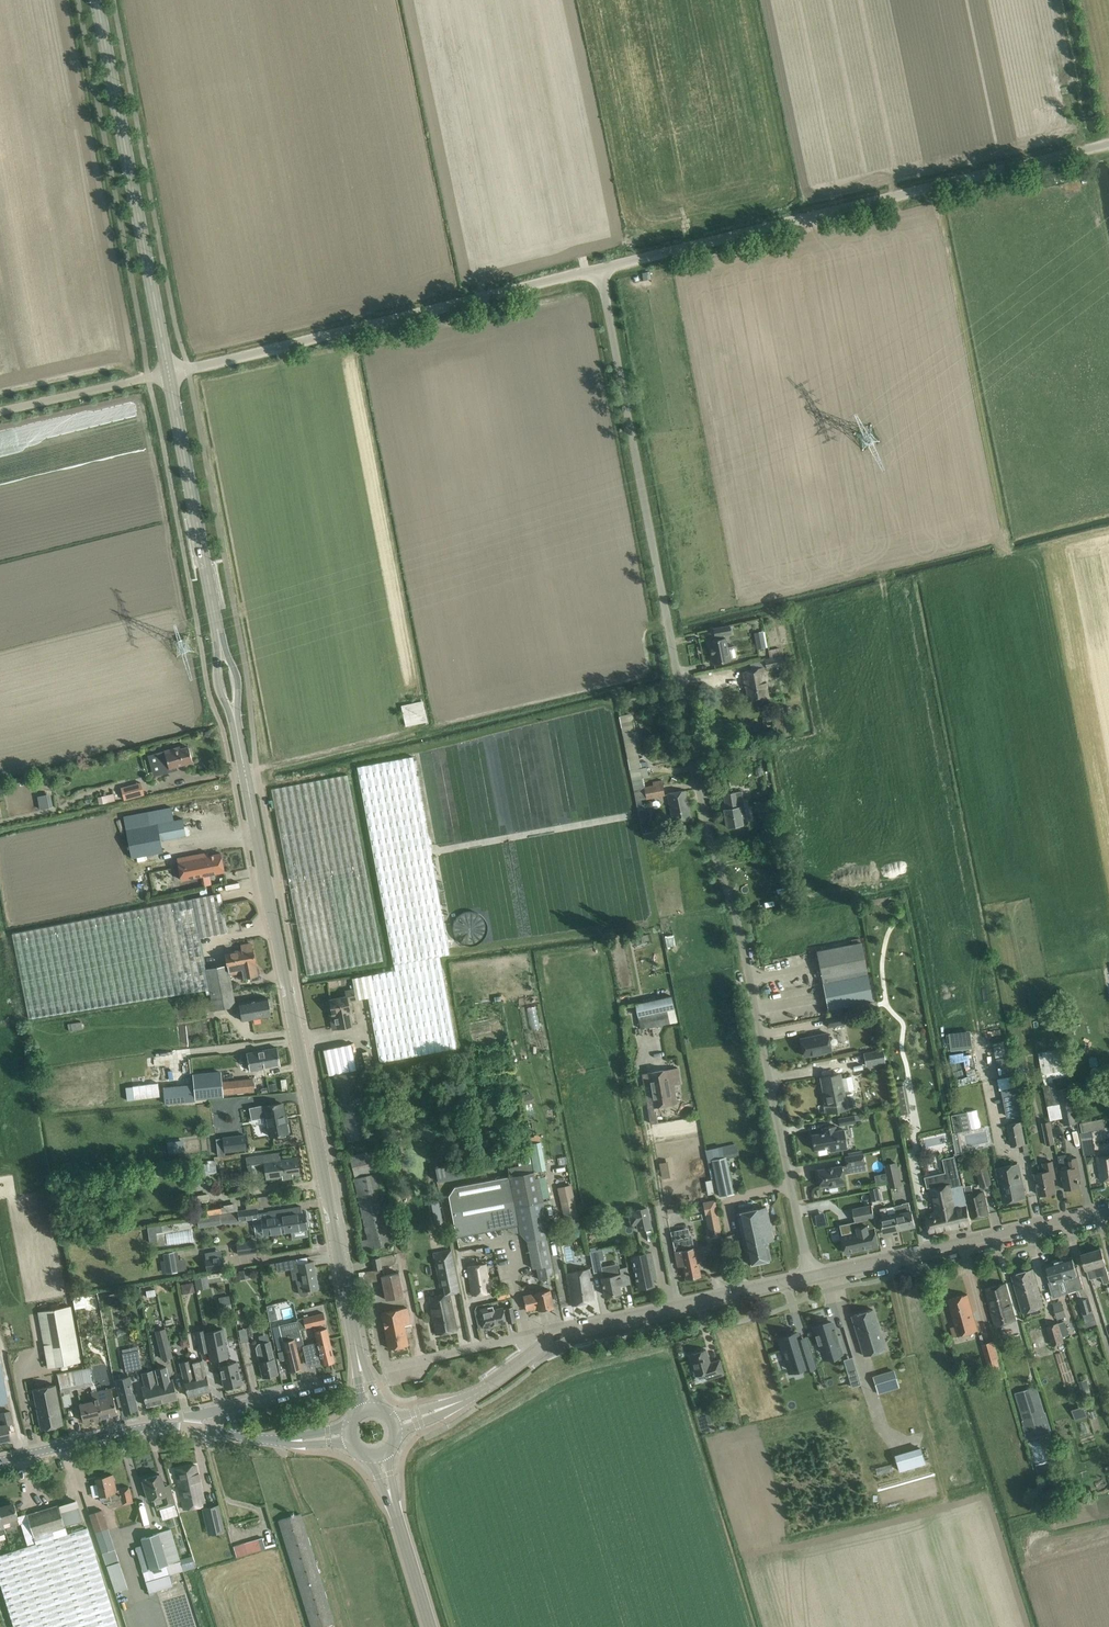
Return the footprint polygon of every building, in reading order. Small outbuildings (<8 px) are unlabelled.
[(727,647),(726,638),(725,638),(724,634),(730,633),(729,626),(714,629),(715,636),(716,636),(717,640),(710,641),(714,663),(737,658),(735,646),(727,647)] [(765,647),(762,630),(752,632),(755,648),(765,647)] [(765,659),(768,669),(784,666),(782,655),(765,659)] [(745,686),(748,701),(769,697),(763,667),(742,671),(744,679),(747,679),(748,685),(745,686)] [(424,706),(400,711),(404,735),(429,731),(424,706)] [(765,716),(763,719),(763,723),(766,726),(770,725),(772,722),(772,718),(769,716),(765,716)] [(632,722),(621,725),(630,770),(641,767),(632,722)] [(192,761),(188,746),(180,749),(180,747),(157,753),(163,773),(172,770),(171,767),(192,761)] [(358,766),(375,857),(430,847),(413,756),(358,766)] [(662,780),(644,783),(643,783),(642,777),(644,776),(642,767),(641,767),(630,770),(638,808),(643,808),(641,799),(665,795),(662,780)] [(729,783),(742,781),(747,780),(745,770),(740,771),(728,773),(729,783)] [(368,877),(367,873),(348,774),(271,789),(291,891),(368,877)] [(144,794),(141,782),(121,787),(124,799),(144,794)] [(684,798),(687,798),(685,790),(668,794),(673,822),(691,819),(688,802),(685,802),(684,798)] [(747,823),(744,806),(742,791),(723,794),(726,809),(724,809),(727,827),(742,824),(747,823)] [(37,796),(40,809),(53,806),(50,793),(37,796)] [(106,795),(97,797),(99,804),(107,802),(106,795)] [(127,828),(158,823),(175,820),(172,806),(124,815),(127,828)] [(175,820),(158,823),(161,840),(186,835),(183,818),(175,820)] [(161,840),(158,823),(127,828),(132,857),(163,852),(161,840)] [(654,830),(643,832),(644,838),(656,836),(654,830)] [(395,970),(441,962),(440,956),(450,954),(430,847),(375,857),(395,970)] [(208,852),(201,853),(202,863),(203,864),(205,875),(224,871),(221,853),(208,855),(208,852)] [(183,879),(205,875),(203,864),(202,863),(201,853),(179,858),(183,879)] [(368,877),(291,891),(307,975),(383,960),(368,877)] [(220,893),(192,898),(199,937),(228,932),(220,893)] [(209,988),(206,969),(199,937),(192,898),(12,934),(29,1018),(209,988)] [(817,950),(823,980),(866,971),(861,942),(860,942),(859,938),(851,940),(852,944),(817,950)] [(228,965),(228,966),(241,963),(241,964),(255,962),(252,943),(244,945),(245,950),(226,953),(228,965)] [(255,962),(241,964),(241,963),(228,966),(229,973),(242,970),(243,978),(257,975),(255,963),(255,962)] [(365,976),(369,997),(381,1062),(457,1048),(441,962),(395,970),(365,976)] [(233,991),(229,973),(228,966),(228,965),(206,969),(209,988),(211,995),(233,991)] [(866,971),(823,980),(829,1009),(830,1009),(841,1006),(872,1000),(866,971)] [(354,989),(356,999),(357,999),(369,997),(365,976),(352,978),(354,989)] [(356,999),(354,989),(345,991),(346,996),(330,999),(332,1014),(333,1014),(334,1018),(331,1019),(333,1029),(352,1025),(347,1000),(356,999)] [(233,991),(211,995),(213,1008),(235,1003),(233,991)] [(671,995),(640,1002),(635,1003),(638,1016),(641,1029),(645,1028),(670,1023),(677,1021),(671,995)] [(243,1020),(260,1017),(271,1015),(268,997),(240,1002),(243,1020)] [(845,1023),(841,1006),(830,1009),(831,1017),(826,1018),(828,1026),(845,1023)] [(81,1021),(68,1024),(69,1031),(82,1028),(81,1021)] [(804,1055),(831,1050),(828,1033),(801,1038),(804,1055)] [(329,1075),(357,1069),(352,1043),(324,1049),(329,1075)] [(266,1049),(261,1050),(246,1053),(250,1070),(264,1068),(269,1067),(280,1065),(277,1047),(266,1049)] [(866,1066),(885,1062),(883,1048),(863,1052),(866,1066)] [(1053,1078),(1068,1075),(1067,1072),(1063,1048),(1038,1053),(1045,1085),(1054,1084),(1053,1078)] [(1023,1055),(1014,1056),(1018,1077),(1027,1075),(1023,1055)] [(1092,1068),(1094,1081),(1104,1079),(1101,1066),(1092,1068)] [(678,1067),(648,1072),(642,1073),(648,1108),(654,1107),(676,1103),(673,1084),(680,1082),(678,1067)] [(357,1071),(335,1075),(348,1141),(370,1136),(357,1071)] [(222,1072),(193,1074),(195,1098),(228,1095),(228,1093),(254,1090),(253,1079),(223,1082),(222,1082),(222,1072)] [(847,1109),(844,1091),(854,1089),(852,1076),(841,1078),(840,1073),(821,1077),(827,1112),(847,1109)] [(154,1089),(168,1089),(168,1080),(154,1081),(154,1089)] [(905,1084),(894,1086),(900,1114),(910,1112),(905,1084)] [(1016,1087),(1004,1089),(1010,1117),(1022,1115),(1016,1087)] [(1071,1087),(1057,1089),(1065,1125),(1078,1122),(1071,1087)] [(530,1093),(522,1096),(524,1104),(533,1102),(530,1093)] [(279,1137),(286,1136),(285,1133),(287,1133),(287,1131),(290,1130),(288,1123),(286,1124),(282,1103),(264,1106),(264,1107),(262,1107),(262,1105),(249,1107),(251,1119),(263,1117),(264,1122),(267,1122),(270,1136),(278,1134),(279,1137)] [(959,1132),(971,1130),(968,1111),(951,1114),(957,1153),(962,1152),(959,1132)] [(854,1115),(838,1118),(839,1126),(856,1123),(854,1115)] [(1092,1131),(1098,1130),(1106,1128),(1104,1118),(1079,1123),(1086,1157),(1096,1155),(1094,1138),(1092,1131)] [(1028,1143),(1025,1144),(1020,1122),(1007,1125),(1012,1146),(1023,1144),(1025,1156),(1030,1155),(1028,1143)] [(1052,1123),(1043,1124),(1047,1146),(1056,1144),(1052,1123)] [(844,1129),(837,1130),(836,1130),(835,1125),(822,1128),(823,1133),(811,1135),(814,1150),(829,1147),(830,1151),(848,1148),(844,1129)] [(247,1149),(245,1133),(223,1136),(223,1138),(225,1152),(247,1149)] [(546,1165),(543,1137),(532,1139),(535,1167),(546,1165)] [(168,1142),(169,1152),(185,1150),(184,1140),(168,1142)] [(733,1192),(725,1158),(739,1155),(736,1143),(717,1147),(718,1150),(717,1151),(719,1159),(712,1161),(720,1195),(733,1192)] [(372,1151),(350,1156),(355,1176),(376,1171),(372,1151)] [(297,1157),(281,1159),(280,1152),(245,1157),(247,1168),(249,1167),(250,1176),(258,1174),(256,1166),(265,1165),(267,1179),(282,1177),(282,1179),(293,1177),(293,1175),(300,1174),(297,1157)] [(240,1153),(214,1156),(214,1159),(215,1161),(216,1161),(241,1157),(240,1153)] [(828,1168),(817,1170),(820,1186),(828,1185),(828,1187),(839,1185),(845,1184),(843,1173),(856,1170),(856,1166),(855,1165),(864,1163),(863,1153),(845,1157),(846,1164),(841,1165),(828,1168)] [(1098,1157),(1101,1180),(1108,1179),(1108,1155),(1098,1157)] [(946,1173),(925,1178),(927,1188),(930,1188),(936,1211),(926,1213),(928,1222),(930,1233),(971,1223),(969,1213),(963,1185),(962,1185),(955,1156),(943,1159),(946,1173)] [(208,1160),(209,1174),(217,1173),(216,1161),(215,1161),(214,1159),(208,1160)] [(479,1159),(436,1168),(439,1182),(482,1173),(479,1159)] [(1080,1173),(1078,1162),(1077,1159),(1069,1161),(1071,1169),(1061,1171),(1065,1189),(1080,1186),(1077,1173),(1080,1173)] [(898,1161),(885,1164),(890,1188),(903,1185),(898,1161)] [(512,1174),(532,1170),(530,1163),(510,1167),(512,1174)] [(663,1176),(670,1175),(668,1163),(661,1164),(663,1176)] [(1025,1198),(1023,1187),(1018,1163),(997,1168),(1004,1202),(1025,1198)] [(1055,1178),(1053,1167),(1052,1164),(1045,1165),(1047,1172),(1035,1174),(1039,1195),(1056,1192),(1053,1178),(1055,1178)] [(981,1186),(991,1183),(986,1167),(977,1170),(981,1186)] [(550,1235),(543,1203),(539,1177),(546,1176),(545,1169),(456,1187),(449,1195),(457,1237),(508,1227),(508,1229),(514,1233),(520,1231),(520,1233),(527,1240),(532,1268),(537,1267),(539,1279),(554,1276),(546,1236),(550,1235)] [(369,1248),(379,1246),(392,1243),(377,1173),(354,1178),(366,1234),(360,1236),(363,1249),(369,1247),(369,1248)] [(877,1184),(889,1182),(887,1173),(875,1176),(877,1184)] [(572,1185),(558,1188),(566,1227),(580,1225),(572,1185)] [(989,1215),(986,1204),(984,1192),(973,1194),(972,1185),(965,1186),(971,1218),(989,1215)] [(878,1187),(869,1188),(872,1201),(880,1199),(878,1187)] [(246,1202),(247,1209),(258,1207),(273,1205),(271,1195),(257,1197),(258,1200),(246,1202)] [(440,1200),(432,1200),(433,1221),(441,1221),(440,1200)] [(716,1200),(705,1202),(708,1213),(706,1213),(711,1236),(717,1235),(719,1245),(725,1243),(716,1200)] [(830,1200),(809,1202),(811,1222),(832,1220),(830,1200)] [(895,1205),(900,1229),(915,1226),(910,1202),(895,1205)] [(876,1227),(875,1219),(871,1204),(853,1209),(856,1221),(840,1225),(847,1253),(879,1246),(874,1227),(876,1227)] [(652,1228),(648,1206),(627,1210),(630,1226),(636,1225),(637,1231),(652,1228)] [(737,1212),(746,1253),(748,1264),(770,1259),(767,1242),(773,1240),(766,1206),(737,1212)] [(258,1207),(247,1209),(198,1216),(200,1226),(253,1218),(254,1224),(263,1223),(264,1235),(292,1230),(290,1213),(287,1213),(287,1208),(289,1208),(268,1211),(269,1215),(259,1217),(258,1207)] [(294,1207),(289,1208),(287,1208),(287,1213),(290,1213),(292,1230),(308,1228),(305,1211),(295,1212),(294,1207)] [(887,1207),(879,1209),(882,1222),(885,1233),(900,1229),(896,1212),(888,1213),(887,1207)] [(694,1247),(692,1248),(690,1234),(672,1238),(678,1265),(683,1264),(686,1278),(700,1275),(694,1247)] [(236,1242),(237,1255),(257,1252),(255,1239),(236,1242)] [(457,1330),(450,1293),(460,1291),(451,1249),(434,1252),(441,1287),(444,1287),(446,1294),(429,1297),(436,1334),(457,1330)] [(1104,1259),(1101,1249),(1082,1254),(1086,1269),(1089,1279),(1101,1276),(1104,1284),(1108,1282),(1108,1277),(1105,1263),(1104,1259)] [(598,1250),(590,1251),(594,1272),(601,1271),(603,1283),(602,1283),(603,1286),(604,1286),(605,1295),(613,1293),(613,1295),(615,1297),(619,1296),(620,1294),(620,1292),(619,1286),(619,1284),(629,1282),(626,1268),(620,1269),(619,1267),(608,1270),(607,1265),(602,1266),(598,1250)] [(186,1257),(178,1258),(178,1251),(160,1252),(161,1272),(186,1271),(186,1257)] [(656,1276),(651,1252),(632,1256),(636,1277),(636,1278),(638,1288),(646,1286),(646,1288),(648,1289),(652,1288),(653,1287),(652,1285),(653,1285),(652,1276),(656,1276)] [(223,1255),(205,1258),(207,1271),(225,1268),(223,1255)] [(374,1270),(380,1268),(382,1268),(380,1257),(372,1258),(374,1270)] [(1072,1257),(1059,1261),(1065,1279),(1069,1292),(1076,1290),(1087,1327),(1097,1324),(1089,1297),(1084,1288),(1077,1266),(1075,1267),(1072,1257)] [(313,1261),(298,1264),(297,1258),(277,1262),(278,1271),(291,1269),(293,1279),(297,1278),(300,1293),(301,1295),(302,1295),(303,1296),(305,1296),(306,1295),(307,1294),(308,1293),(308,1292),(308,1291),(311,1291),(310,1289),(319,1288),(317,1279),(316,1279),(315,1276),(316,1276),(313,1261)] [(1069,1293),(1069,1292),(1065,1279),(1059,1261),(1046,1265),(1049,1275),(1047,1275),(1053,1297),(1062,1294),(1069,1293)] [(491,1292),(489,1281),(487,1264),(468,1267),(472,1294),(491,1292)] [(239,1270),(240,1279),(250,1277),(248,1268),(239,1270)] [(594,1300),(592,1289),(588,1268),(565,1273),(572,1305),(594,1300)] [(1044,1306),(1036,1279),(1033,1269),(1012,1275),(1022,1312),(1044,1306)] [(226,1271),(195,1276),(197,1285),(227,1279),(226,1271)] [(399,1272),(386,1274),(382,1275),(382,1280),(386,1299),(403,1296),(399,1272)] [(193,1281),(181,1284),(183,1294),(195,1291),(193,1281)] [(996,1327),(1017,1321),(1006,1283),(986,1289),(996,1327)] [(498,1300),(510,1297),(511,1297),(509,1288),(496,1291),(498,1300)] [(131,1289),(130,1298),(138,1300),(139,1291),(131,1289)] [(535,1293),(523,1296),(526,1310),(538,1307),(539,1310),(554,1307),(550,1289),(535,1293)] [(114,1293),(105,1295),(106,1305),(116,1304),(114,1293)] [(977,1330),(970,1305),(968,1294),(948,1300),(956,1326),(951,1327),(954,1337),(977,1330)] [(85,1295),(75,1296),(74,1297),(76,1308),(87,1306),(85,1295)] [(230,1295),(219,1297),(221,1310),(233,1308),(230,1295)] [(1062,1300),(1053,1303),(1058,1319),(1067,1317),(1062,1300)] [(277,1318),(274,1304),(266,1306),(270,1320),(277,1318)] [(79,1362),(81,1362),(71,1306),(39,1311),(49,1367),(79,1362)] [(480,1312),(475,1313),(479,1328),(484,1327),(484,1328),(506,1323),(502,1308),(494,1310),(493,1306),(480,1309),(480,1312)] [(407,1307),(382,1312),(389,1348),(408,1344),(404,1325),(410,1324),(407,1307)] [(505,1308),(506,1311),(508,1322),(515,1321),(512,1307),(505,1308)] [(864,1355),(885,1349),(873,1309),(851,1315),(864,1355)] [(298,1319),(298,1320),(300,1328),(325,1322),(323,1313),(298,1319)] [(300,1328),(298,1320),(279,1324),(285,1350),(278,1351),(280,1360),(287,1358),(290,1371),(302,1368),(295,1342),(303,1340),(300,1328)] [(840,1346),(832,1322),(828,1323),(828,1322),(818,1325),(818,1326),(814,1327),(822,1352),(840,1346)] [(1065,1342),(1064,1338),(1059,1322),(1046,1326),(1053,1346),(1065,1342)] [(247,1327),(239,1328),(241,1342),(249,1340),(247,1327)] [(156,1330),(163,1359),(172,1356),(165,1328),(156,1330)] [(206,1332),(208,1352),(210,1361),(218,1359),(220,1366),(219,1366),(222,1376),(225,1387),(242,1383),(239,1372),(236,1362),(228,1364),(227,1357),(229,1357),(222,1328),(206,1332)] [(317,1342),(302,1345),(304,1351),(306,1362),(313,1360),(314,1364),(322,1362),(322,1364),(334,1361),(327,1328),(314,1331),(317,1342)] [(208,1352),(206,1332),(205,1330),(196,1331),(201,1353),(208,1352)] [(814,1365),(808,1347),(803,1348),(802,1345),(799,1346),(794,1333),(778,1338),(785,1359),(789,1358),(793,1371),(814,1365)] [(256,1347),(257,1351),(259,1361),(263,1378),(278,1374),(269,1334),(260,1336),(261,1343),(258,1343),(256,1347)] [(995,1341),(993,1342),(982,1345),(993,1382),(1004,1378),(998,1358),(1000,1358),(995,1341)] [(9,1403),(0,1349),(0,1404),(9,1403)] [(724,1374),(723,1370),(719,1359),(710,1362),(706,1349),(689,1354),(696,1376),(704,1373),(706,1379),(724,1374)] [(139,1350),(131,1351),(134,1370),(143,1368),(139,1350)] [(126,1371),(134,1370),(131,1351),(123,1353),(126,1371)] [(194,1377),(195,1377),(191,1359),(180,1362),(188,1396),(200,1393),(198,1384),(196,1385),(194,1377)] [(196,1376),(195,1377),(194,1377),(196,1385),(198,1384),(200,1393),(210,1390),(203,1359),(192,1362),(196,1376)] [(167,1366),(156,1368),(159,1382),(163,1402),(178,1398),(172,1377),(170,1378),(167,1366)] [(95,1385),(90,1367),(58,1374),(62,1394),(71,1392),(70,1389),(91,1385),(93,1391),(97,1390),(96,1387),(95,1385)] [(860,1384),(855,1367),(847,1370),(852,1386),(860,1384)] [(147,1406),(163,1402),(159,1382),(157,1382),(154,1370),(142,1373),(145,1384),(142,1385),(147,1406)] [(900,1387),(897,1376),(875,1383),(878,1393),(900,1387)] [(137,1409),(134,1398),(129,1377),(116,1381),(120,1395),(117,1396),(119,1405),(122,1404),(124,1412),(137,1409)] [(1080,1381),(1078,1382),(1083,1398),(1092,1395),(1087,1379),(1084,1380),(1080,1381)] [(55,1384),(33,1389),(39,1418),(41,1429),(63,1424),(56,1388),(55,1384)] [(111,1387),(95,1391),(99,1407),(98,1408),(100,1417),(117,1413),(111,1387)] [(1046,1412),(1045,1412),(1037,1388),(1032,1389),(1016,1394),(1024,1420),(1023,1420),(1025,1425),(1023,1426),(1026,1436),(1029,1435),(1030,1439),(1052,1432),(1046,1412)] [(83,1421),(100,1417),(98,1408),(99,1407),(95,1391),(91,1392),(93,1399),(79,1403),(83,1421)] [(1077,1423),(1088,1420),(1084,1405),(1073,1408),(1077,1423)] [(10,1412),(10,1411),(0,1413),(2,1423),(0,1424),(0,1441),(11,1438),(8,1424),(13,1422),(10,1412)] [(730,1426),(740,1423),(738,1415),(728,1418),(730,1426)] [(921,1447),(894,1455),(899,1471),(926,1463),(921,1447)] [(204,1506),(198,1475),(196,1465),(176,1469),(184,1510),(204,1506)] [(176,1504),(175,1501),(170,1484),(163,1486),(160,1473),(143,1479),(149,1498),(152,1497),(156,1510),(176,1504)] [(133,1502),(130,1490),(129,1486),(119,1488),(120,1490),(117,1491),(113,1474),(96,1478),(101,1503),(107,1501),(108,1506),(109,1507),(133,1502)] [(1063,1487),(1048,1491),(1051,1505),(1066,1501),(1063,1487)] [(52,1529),(65,1526),(58,1504),(27,1514),(27,1513),(17,1516),(13,1503),(0,1507),(0,1535),(6,1533),(4,1526),(5,1526),(4,1522),(10,1520),(12,1524),(12,1526),(29,1521),(31,1525),(33,1535),(52,1529)] [(218,1505),(205,1508),(208,1521),(221,1518),(218,1505)] [(89,1513),(106,1565),(119,1560),(102,1509),(89,1513)] [(303,1524),(300,1513),(279,1520),(312,1626),(320,1626),(333,1623),(303,1524)] [(36,1543),(0,1554),(0,1581),(14,1626),(119,1626),(88,1527),(55,1537),(36,1543)] [(171,1528),(158,1532),(141,1537),(143,1544),(135,1546),(149,1592),(173,1585),(172,1581),(174,1581),(172,1576),(170,1576),(167,1564),(181,1560),(171,1528)] [(36,1543),(55,1537),(52,1529),(33,1535),(36,1543)] [(262,1539),(233,1548),(237,1559),(266,1551),(262,1539)] [(192,1556),(181,1559),(184,1571),(196,1567),(192,1556)] [(119,1560),(106,1565),(115,1592),(128,1588),(119,1560)]
